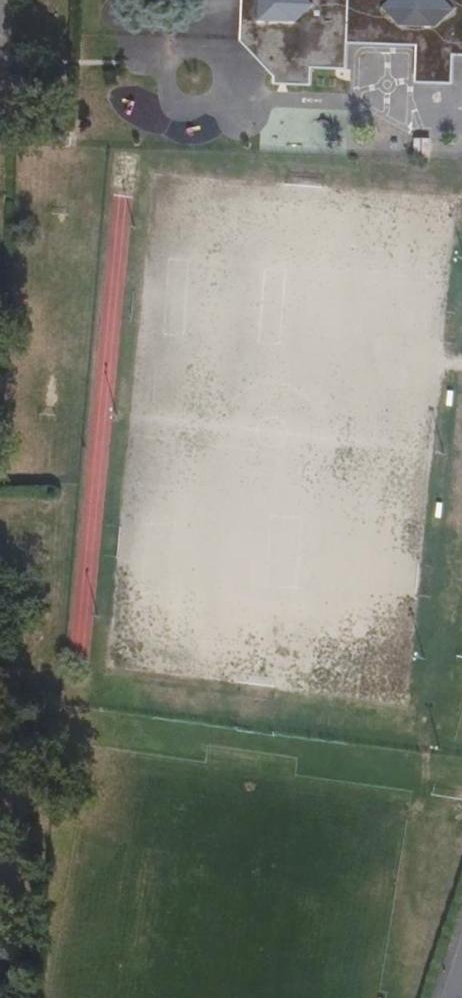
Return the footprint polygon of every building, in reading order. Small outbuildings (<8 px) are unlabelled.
[(245,1),(243,50),(277,87),(277,94),(314,95),(314,83),(349,85),(350,57),(385,58),(385,48),(420,49),(420,59),(419,86),(453,88),(454,60),(461,61),(461,0),(243,0),(245,1)] [(420,59),(420,49),(385,48),(385,58),(420,59)] [(79,130),(79,112),(70,112),(69,130),(79,130)]
